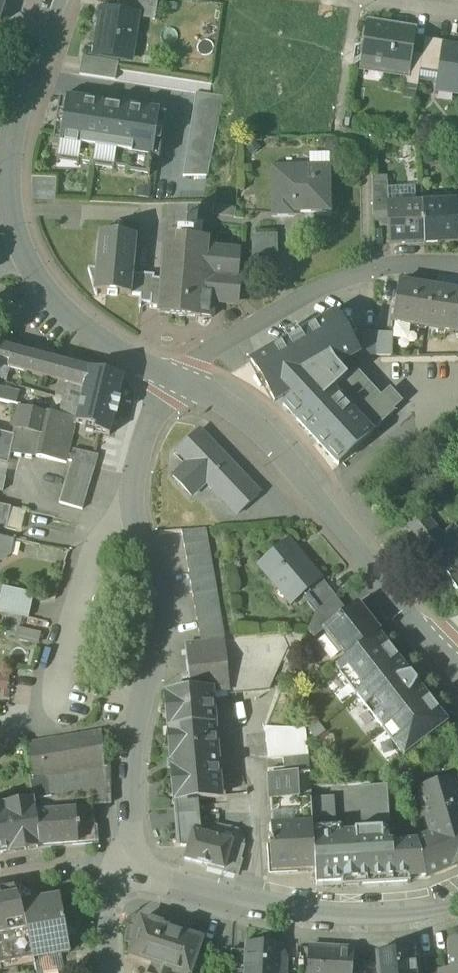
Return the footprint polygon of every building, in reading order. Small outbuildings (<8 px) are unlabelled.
[(137,19),(139,9),(156,12),(158,1),(148,0),(117,0),(115,15),(137,19)] [(137,19),(137,20),(154,23),(156,12),(139,9),(137,19)] [(95,57),(130,62),(137,20),(137,19),(115,15),(101,13),(95,57)] [(406,75),(408,75),(410,60),(414,33),(371,26),(364,68),(406,75)] [(425,40),(421,62),(421,67),(442,70),(445,50),(446,50),(447,44),(425,40)] [(457,93),(457,52),(446,50),(445,50),(442,70),(439,90),(457,93)] [(118,64),(82,59),(80,76),(115,81),(118,64)] [(417,89),(421,67),(421,62),(410,60),(408,75),(406,75),(404,87),(417,89)] [(222,98),(196,94),(183,178),(207,178),(222,98)] [(151,164),(152,160),(159,115),(159,111),(124,105),(123,110),(122,113),(101,110),(102,106),(102,102),(67,97),(66,101),(59,146),(58,150),(79,153),(131,161),(151,164)] [(52,145),(59,146),(66,101),(59,99),(52,145)] [(166,116),(159,115),(152,160),(159,161),(166,116)] [(79,153),(58,150),(56,163),(77,167),(79,153)] [(128,175),(131,161),(79,153),(77,167),(78,167),(79,165),(92,167),(92,169),(93,169),(95,157),(114,160),(112,172),(114,172),(114,171),(127,173),(127,174),(128,175)] [(309,172),(329,172),(329,156),(309,156),(309,172)] [(95,157),(93,169),(112,172),(114,160),(95,157)] [(293,215),(329,214),(329,172),(309,172),(293,172),(293,169),(272,169),(273,193),(273,215),(293,215)] [(372,182),(373,219),(388,218),(388,206),(387,189),(387,181),(372,182)] [(387,189),(388,206),(416,205),(415,188),(387,189)] [(150,191),(138,189),(137,198),(149,200),(150,191)] [(294,220),(293,215),(273,215),(273,193),(271,193),(271,220),(294,220)] [(456,203),(422,205),(424,240),(438,240),(438,243),(457,242),(456,203)] [(212,216),(235,219),(236,207),(213,205),(212,216)] [(422,205),(416,205),(388,206),(388,218),(390,245),(410,244),(409,241),(424,240),(422,205)] [(178,233),(189,234),(190,220),(179,219),(178,233)] [(131,297),(131,296),(133,276),(136,237),(99,233),(95,271),(88,271),(94,290),(93,293),(107,295),(107,297),(117,297),(117,295),(131,297)] [(201,318),(211,319),(213,293),(214,292),(202,290),(206,249),(206,239),(175,236),(175,245),(166,244),(163,281),(161,299),(160,309),(160,315),(201,319),(201,318)] [(252,237),(252,262),(278,262),(277,236),(252,237)] [(213,293),(238,295),(240,277),(237,277),(239,252),(206,249),(202,290),(214,292),(213,293)] [(142,277),(133,276),(131,296),(140,297),(139,304),(151,305),(151,308),(160,309),(161,299),(163,281),(154,280),(152,280),(143,280),(143,277),(142,277)] [(412,323),(426,325),(432,289),(398,283),(392,322),(411,326),(412,323)] [(432,289),(426,325),(440,328),(440,330),(457,333),(457,294),(432,289)] [(273,403),(279,400),(259,365),(340,319),(336,313),(251,363),(273,403)] [(348,379),(337,367),(333,362),(354,343),(340,319),(259,365),(279,400),(289,394),(292,398),(315,376),(317,374),(332,390),(348,379)] [(375,357),(375,333),(362,334),(362,357),(375,357)] [(375,333),(375,357),(391,357),(392,333),(375,333)] [(360,353),(354,343),(333,362),(337,367),(360,353)] [(56,382),(60,363),(0,347),(0,361),(9,364),(8,369),(56,382)] [(8,369),(9,364),(0,361),(0,382),(4,383),(8,369)] [(56,382),(67,385),(71,366),(60,363),(56,382)] [(88,370),(71,366),(67,385),(84,389),(88,370)] [(116,411),(116,408),(118,402),(123,379),(88,370),(84,389),(76,420),(75,425),(95,430),(94,433),(109,437),(114,417),(116,411)] [(348,379),(332,390),(371,434),(394,413),(357,372),(348,379)] [(372,435),(371,434),(332,390),(317,374),(315,376),(292,398),(286,403),(283,406),(338,466),(372,435)] [(16,406),(19,394),(0,390),(0,402),(16,406)] [(37,456),(67,463),(75,425),(76,420),(19,407),(14,430),(42,436),(37,456)] [(14,436),(12,450),(25,453),(37,456),(42,436),(14,430),(13,436),(14,436)] [(12,450),(14,436),(13,436),(0,432),(0,448),(12,450)] [(206,483),(238,516),(259,496),(236,471),(231,475),(216,459),(220,455),(198,432),(177,452),(187,463),(172,477),(191,497),(206,483)] [(12,450),(0,448),(0,464),(1,465),(11,454),(12,450)] [(72,463),(95,469),(98,458),(72,452),(70,462),(72,463)] [(86,497),(95,469),(72,463),(59,505),(82,511),(86,497)] [(0,508),(0,528),(6,529),(10,510),(0,508)] [(405,524),(426,550),(443,536),(442,535),(428,518),(430,516),(424,509),(405,524)] [(442,535),(443,536),(426,550),(437,564),(436,565),(457,593),(457,530),(456,528),(457,526),(455,523),(447,530),(447,531),(442,535)] [(181,533),(200,645),(224,642),(223,634),(206,531),(181,533)] [(0,539),(0,563),(9,557),(13,542),(0,539)] [(273,580),(293,603),(301,597),(319,581),(287,543),(257,568),(270,583),(273,580)] [(290,606),(293,603),(273,580),(270,583),(290,606)] [(301,597),(315,612),(333,598),(319,581),(301,597)] [(1,602),(0,605),(0,614),(27,620),(30,608),(33,596),(4,590),(1,602)] [(346,613),(333,598),(315,612),(307,630),(314,641),(325,632),(323,630),(346,613)] [(325,632),(346,659),(378,634),(355,606),(346,613),(323,630),(325,632)] [(18,629),(15,641),(38,647),(41,634),(18,629)] [(407,672),(378,634),(346,659),(334,668),(404,759),(448,725),(419,687),(417,689),(415,686),(416,684),(410,675),(407,676),(405,673),(407,672)] [(283,637),(224,644),(227,669),(225,692),(269,687),(287,647),(283,637)] [(202,696),(225,692),(227,669),(224,644),(224,642),(200,645),(185,647),(191,694),(192,696),(202,695),(202,696)] [(9,692),(9,678),(0,678),(0,692),(9,692)] [(175,782),(177,802),(194,801),(219,799),(218,790),(219,789),(211,704),(203,705),(202,696),(202,695),(192,696),(191,694),(169,697),(170,707),(166,707),(168,730),(172,730),(173,739),(169,740),(171,760),(170,760),(171,771),(172,771),(173,782),(175,782)] [(267,759),(282,759),(308,757),(307,730),(266,729),(267,759)] [(29,779),(47,779),(103,768),(101,733),(99,734),(63,741),(25,747),(28,768),(29,779)] [(282,759),(283,776),(309,774),(308,757),(282,759)] [(110,767),(103,768),(47,779),(50,798),(58,798),(58,799),(88,797),(90,798),(93,801),(93,807),(111,805),(110,767)] [(268,802),(277,802),(311,800),(309,774),(283,776),(267,777),(268,802)] [(29,779),(33,800),(39,848),(78,846),(95,844),(94,827),(93,807),(93,801),(90,798),(88,797),(58,799),(58,798),(50,798),(47,779),(29,779)] [(416,844),(425,880),(457,866),(457,799),(453,782),(419,792),(432,838),(416,844)] [(358,787),(360,828),(389,826),(386,785),(358,787)] [(312,824),(312,830),(336,828),(334,799),(311,800),(312,824)] [(39,848),(33,800),(0,805),(0,854),(10,853),(39,848)] [(312,824),(311,800),(277,802),(278,825),(312,824)] [(196,815),(194,801),(177,802),(175,802),(177,817),(196,815)] [(179,849),(188,849),(193,830),(197,832),(196,815),(177,817),(179,849)] [(270,874),(314,872),(312,830),(312,824),(278,825),(270,826),(271,842),(269,842),(270,874)] [(236,832),(231,830),(217,826),(214,837),(231,842),(223,872),(234,875),(243,847),(242,840),(240,835),(236,832)] [(340,890),(344,890),(340,834),(340,828),(336,828),(312,830),(314,872),(315,886),(340,885),(340,890)] [(214,837),(197,832),(193,830),(188,849),(184,862),(223,872),(231,842),(214,837)] [(354,831),(354,833),(358,889),(409,886),(409,881),(425,880),(416,844),(388,845),(387,831),(382,832),(382,830),(354,831)] [(344,890),(358,889),(354,833),(340,834),(344,890)] [(15,894),(13,888),(0,890),(0,898),(15,894)] [(15,894),(0,898),(0,966),(33,959),(19,909),(15,894)] [(59,900),(19,909),(33,959),(33,961),(54,957),(69,954),(59,900)] [(168,972),(190,972),(200,942),(162,930),(163,927),(148,922),(147,925),(140,922),(127,959),(151,967),(168,972)] [(285,964),(280,964),(280,951),(273,950),(273,946),(253,945),(253,949),(245,948),(244,954),(243,972),(285,972),(285,964)] [(446,946),(448,972),(457,972),(457,945),(446,946)] [(352,960),(353,955),(336,954),(336,953),(307,951),(306,972),(352,972),(352,960)] [(377,972),(414,972),(413,954),(394,955),(393,954),(389,952),(382,952),(379,955),(379,956),(375,957),(377,972)] [(244,954),(230,954),(229,972),(243,972),(244,954)] [(35,972),(50,972),(57,972),(54,957),(33,961),(35,972)] [(364,961),(352,960),(352,972),(364,972),(364,961)]
